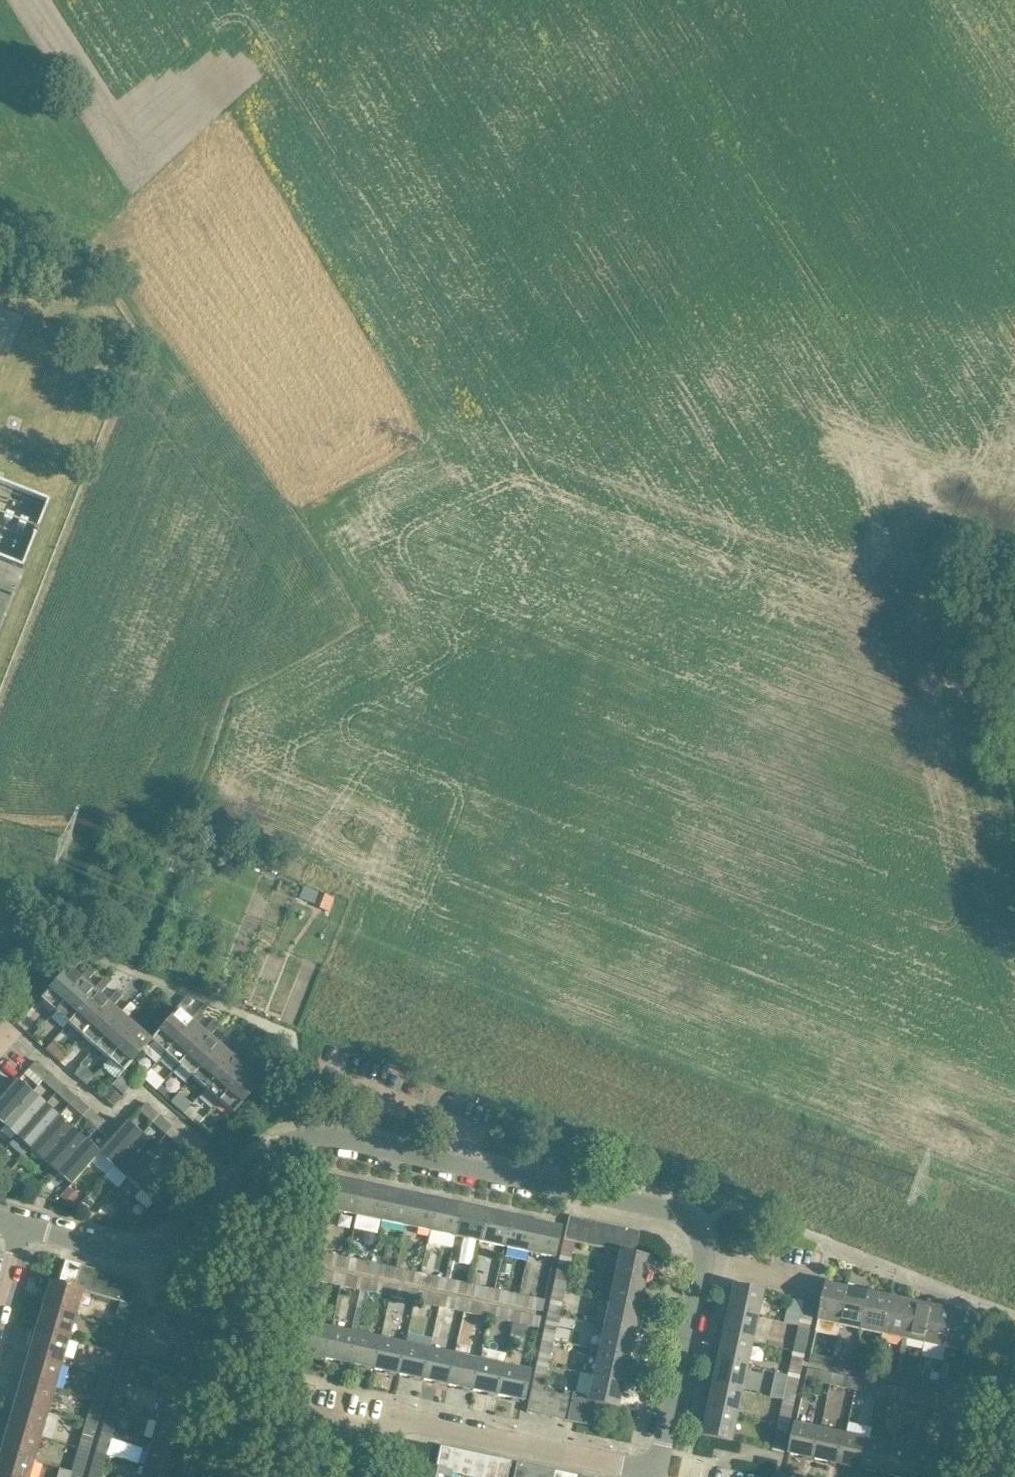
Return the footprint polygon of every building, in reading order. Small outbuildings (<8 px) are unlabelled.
[(61,497),(1,475),(0,479),(0,555),(35,568),(61,497)] [(304,885),(300,896),(332,908),(336,896),(304,885)] [(82,980),(80,978),(72,971),(82,960),(76,955),(66,967),(67,968),(41,999),(41,1000),(54,1012),(82,980)] [(54,1012),(68,1024),(96,992),(93,990),(85,983),(95,972),(90,967),(80,978),(82,980),(54,1012)] [(68,1024),(81,1036),(109,1004),(107,1002),(99,995),(109,984),(103,979),(93,990),(96,992),(68,1024)] [(81,1036),(95,1048),(123,1016),(120,1014),(112,1007),(122,996),(117,991),(107,1002),(109,1004),(81,1036)] [(141,1051),(155,1064),(192,1022),(190,1020),(182,1013),(192,1002),(186,997),(177,1007),(175,1009),(177,1011),(151,1041),(141,1051)] [(130,1003),(120,1014),(123,1016),(95,1048),(108,1059),(136,1028),(134,1026),(126,1019),(136,1008),(130,1003)] [(165,1053),(178,1065),(206,1034),(203,1032),(195,1025),(205,1014),(200,1009),(190,1020),(192,1022),(155,1064),(156,1064),(165,1053)] [(122,1072),(141,1051),(151,1041),(139,1031),(149,1020),(144,1015),(134,1026),(136,1028),(108,1059),(122,1072)] [(213,1021),(203,1032),(206,1034),(178,1065),(191,1077),(219,1045),(217,1044),(209,1037),(219,1026),(213,1021)] [(191,1077),(205,1089),(232,1058),(230,1056),(222,1049),(232,1038),(227,1033),(217,1044),(219,1045),(191,1077)] [(52,1043),(45,1050),(58,1061),(64,1054),(52,1043)] [(205,1089),(219,1101),(246,1070),(244,1068),(236,1061),(246,1050),(240,1045),(230,1056),(232,1058),(205,1089)] [(253,1056),(244,1068),(246,1070),(219,1101),(233,1114),(261,1082),(250,1073),(259,1061),(253,1056)] [(40,1065),(36,1069),(33,1073),(42,1081),(46,1077),(49,1074),(40,1065)] [(53,1077),(50,1081),(46,1085),(56,1093),(60,1089),(63,1086),(53,1077)] [(3,1125),(31,1093),(17,1081),(0,1100),(0,1122),(3,1125)] [(161,1085),(157,1090),(164,1096),(168,1092),(161,1085)] [(110,1088),(103,1097),(113,1106),(120,1097),(110,1088)] [(67,1089),(63,1093),(60,1097),(69,1105),(73,1101),(76,1097),(67,1089)] [(183,1113),(189,1106),(192,1104),(178,1091),(169,1101),(183,1113)] [(17,1136),(17,1137),(44,1105),(31,1093),(3,1125),(17,1136)] [(80,1101),(77,1104),(73,1109),(83,1117),(86,1113),(90,1109),(80,1101)] [(17,1136),(9,1145),(23,1157),(30,1149),(58,1117),(44,1105),(17,1137),(17,1136)] [(203,1119),(189,1106),(183,1113),(197,1125),(203,1119)] [(156,1119),(159,1116),(149,1107),(146,1111),(143,1115),(152,1123),(156,1119)] [(93,1113),(90,1116),(87,1120),(96,1129),(100,1125),(103,1121),(93,1113)] [(71,1129),(58,1117),(30,1149),(44,1160),(71,1129)] [(166,1135),(169,1131),(173,1127),(163,1119),(160,1123),(156,1127),(166,1135)] [(110,1141),(99,1154),(113,1167),(141,1135),(127,1123),(126,1122),(117,1134),(110,1141)] [(100,1132),(110,1141),(117,1134),(107,1125),(104,1128),(100,1132)] [(44,1160),(57,1172),(85,1141),(71,1129),(44,1160)] [(179,1147),(183,1143),(186,1139),(176,1131),(170,1138),(179,1147)] [(113,1167),(127,1179),(154,1147),(141,1135),(113,1167)] [(99,1154),(85,1141),(57,1172),(71,1185),(99,1154)] [(190,1143),(187,1146),(184,1150),(193,1159),(200,1151),(190,1143)] [(167,1159),(154,1147),(127,1179),(140,1190),(167,1159)] [(140,1190),(154,1203),(182,1172),(167,1159),(140,1190)] [(306,1205),(329,1210),(335,1179),(312,1174),(306,1205)] [(335,1179),(329,1210),(354,1215),(360,1185),(335,1179)] [(360,1185),(354,1215),(379,1220),(385,1190),(360,1185)] [(70,1189),(62,1197),(71,1205),(78,1196),(70,1189)] [(385,1190),(379,1220),(404,1226),(410,1195),(385,1190)] [(410,1195),(404,1226),(429,1231),(435,1201),(410,1195)] [(435,1201),(429,1231),(454,1236),(461,1206),(435,1201)] [(461,1206),(454,1236),(479,1242),(486,1211),(461,1206)] [(511,1217),(486,1211),(479,1242),(504,1247),(511,1217)] [(123,1212),(117,1219),(126,1221),(129,1217),(123,1212)] [(569,1216),(564,1240),(574,1242),(580,1218),(569,1216)] [(511,1217),(504,1247),(529,1252),(536,1222),(511,1217)] [(592,1221),(580,1218),(574,1242),(576,1242),(586,1244),(592,1221)] [(603,1223),(592,1221),(586,1244),(598,1247),(603,1223)] [(560,1227),(536,1222),(529,1252),(554,1258),(560,1227)] [(615,1226),(603,1223),(598,1247),(610,1250),(615,1226)] [(627,1228),(615,1226),(610,1250),(619,1252),(621,1252),(627,1228)] [(640,1231),(627,1228),(621,1252),(634,1255),(640,1231)] [(564,1240),(558,1265),(571,1267),(576,1242),(574,1242),(564,1240)] [(319,1252),(297,1248),(296,1247),(294,1258),(317,1263),(319,1252)] [(344,1258),(319,1252),(317,1263),(342,1269),(344,1258)] [(650,1258),(634,1255),(621,1252),(619,1252),(614,1277),(645,1283),(650,1258)] [(344,1258),(342,1269),(367,1274),(369,1263),(344,1258)] [(59,1284),(73,1288),(80,1265),(65,1261),(59,1284)] [(395,1268),(369,1263),(367,1274),(392,1280),(395,1268)] [(293,1264),(290,1275),(291,1275),(313,1280),(316,1269),(293,1264)] [(82,1291),(89,1268),(80,1265),(73,1288),(82,1291)] [(565,1292),(571,1267),(558,1265),(553,1289),(565,1292)] [(101,1271),(89,1268),(82,1291),(94,1294),(101,1271)] [(417,1285),(420,1274),(395,1268),(392,1280),(417,1285)] [(341,1275),(316,1269),(313,1280),(338,1286),(341,1275)] [(113,1275),(101,1271),(94,1294),(106,1298),(113,1275)] [(445,1279),(420,1274),(417,1285),(442,1290),(445,1279)] [(113,1275),(106,1298),(118,1301),(125,1278),(113,1275)] [(363,1291),(366,1280),(341,1275),(338,1286),(363,1291)] [(608,1301),(639,1308),(645,1283),(614,1277),(608,1301)] [(138,1282),(125,1278),(118,1301),(120,1302),(131,1305),(138,1282)] [(442,1290),(467,1296),(470,1285),(445,1279),(442,1290)] [(43,1305),(75,1314),(82,1291),(73,1288),(59,1284),(47,1280),(47,1281),(47,1282),(50,1283),(43,1305)] [(391,1285),(366,1280),(363,1291),(389,1296),(391,1285)] [(839,1337),(842,1325),(850,1288),(827,1283),(816,1332),(839,1337)] [(414,1302),(416,1291),(391,1285),(389,1296),(414,1302)] [(493,1301),(495,1290),(470,1285),(467,1296),(493,1301)] [(757,1317),(762,1292),(732,1285),(727,1311),(757,1317)] [(871,1292),(850,1288),(842,1325),(863,1330),(871,1292)] [(553,1289),(548,1314),(560,1317),(565,1292),(553,1289)] [(518,1306),(520,1295),(495,1290),(493,1301),(518,1306)] [(441,1296),(416,1291),(414,1302),(439,1307),(441,1296)] [(863,1330),(884,1334),(892,1297),(871,1292),(863,1330)] [(544,1301),(520,1295),(518,1306),(542,1312),(544,1301)] [(439,1307),(464,1313),(466,1301),(441,1296),(439,1307)] [(913,1301),(892,1297),(884,1334),(905,1339),(913,1301)] [(489,1318),(491,1307),(466,1301),(464,1313),(489,1318)] [(634,1333),(639,1308),(608,1301),(603,1326),(634,1333)] [(805,1302),(800,1326),(811,1328),(816,1303),(805,1301),(805,1302)] [(905,1339),(926,1343),(934,1306),(913,1301),(905,1339)] [(125,1328),(129,1313),(131,1305),(120,1302),(114,1325),(125,1328)] [(43,1305),(36,1330),(68,1339),(75,1314),(43,1305)] [(955,1310),(934,1306),(926,1343),(947,1348),(955,1310)] [(137,1307),(130,1330),(141,1333),(148,1310),(137,1307)] [(514,1323),(516,1312),(491,1307),(489,1318),(514,1323)] [(947,1348),(967,1352),(968,1352),(976,1315),(955,1310),(947,1348)] [(752,1342),(757,1317),(727,1311),(721,1335),(752,1342)] [(541,1317),(516,1312),(514,1323),(538,1328),(541,1317)] [(555,1341),(560,1317),(548,1314),(542,1338),(555,1341)] [(304,1323),(282,1318),(281,1318),(275,1348),(297,1353),(304,1323)] [(185,1320),(185,1321),(184,1322),(187,1323),(181,1345),(212,1353),(218,1332),(221,1332),(221,1331),(187,1321),(185,1320)] [(297,1353),(323,1359),(329,1328),(304,1323),(297,1353)] [(114,1325),(107,1349),(118,1353),(125,1328),(114,1325)] [(603,1326),(598,1351),(629,1357),(634,1333),(603,1326)] [(800,1326),(794,1351),(805,1353),(811,1328),(800,1326)] [(354,1334),(329,1328),(323,1359),(348,1364),(354,1334)] [(29,1354),(61,1363),(68,1339),(36,1330),(29,1354)] [(141,1333),(130,1330),(123,1354),(134,1357),(141,1333)] [(348,1364),(373,1369),(379,1339),(354,1334),(348,1364)] [(721,1335),(716,1360),(747,1366),(752,1342),(721,1335)] [(542,1338),(537,1363),(549,1366),(555,1341),(542,1338)] [(404,1344),(379,1339),(373,1369),(398,1375),(404,1344)] [(398,1375),(423,1380),(430,1350),(404,1344),(398,1375)] [(205,1377),(212,1353),(181,1345),(173,1369),(205,1377)] [(99,1374),(110,1377),(118,1353),(107,1349),(99,1374)] [(810,1363),(833,1368),(835,1360),(820,1357),(821,1350),(813,1349),(810,1363)] [(455,1355),(430,1350),(423,1380),(448,1386),(455,1355)] [(623,1382),(629,1357),(598,1351),(593,1375),(623,1382)] [(800,1378),(805,1353),(794,1351),(789,1376),(800,1378)] [(29,1354),(22,1379),(54,1388),(61,1363),(29,1354)] [(127,1382),(134,1357),(123,1354),(116,1379),(127,1382)] [(448,1386),(473,1391),(480,1361),(455,1355),(448,1386)] [(716,1360),(711,1385),(741,1391),(747,1366),(716,1360)] [(856,1364),(835,1360),(833,1368),(854,1373),(856,1364)] [(473,1391),(498,1396),(505,1366),(480,1361),(473,1391)] [(543,1391),(549,1366),(537,1363),(531,1389),(543,1391)] [(854,1373),(875,1377),(877,1368),(856,1364),(854,1373)] [(505,1366),(498,1396),(523,1401),(529,1371),(505,1366)] [(830,1384),(832,1374),(809,1368),(806,1379),(830,1384)] [(897,1373),(877,1368),(875,1377),(895,1381),(897,1373)] [(173,1369),(166,1393),(198,1401),(205,1377),(173,1369)] [(895,1381),(917,1386),(919,1377),(897,1373),(895,1381)] [(99,1374),(92,1399),(103,1402),(110,1377),(99,1374)] [(855,1390),(858,1379),(832,1374),(830,1384),(855,1390)] [(618,1407),(623,1382),(593,1375),(587,1400),(595,1402),(618,1407)] [(795,1403),(800,1378),(789,1376),(784,1400),(795,1403)] [(917,1386),(938,1390),(940,1382),(919,1377),(917,1386)] [(15,1403),(47,1412),(54,1388),(22,1379),(15,1403)] [(127,1382),(116,1379),(109,1403),(120,1406),(127,1382)] [(855,1390),(881,1395),(883,1384),(858,1379),(855,1390)] [(959,1395),(961,1386),(960,1386),(940,1382),(938,1390),(959,1395)] [(908,1390),(883,1384),(881,1395),(906,1401),(908,1390)] [(741,1391),(711,1385),(706,1409),(736,1416),(741,1391)] [(526,1412),(547,1417),(552,1393),(543,1391),(531,1389),(526,1412)] [(906,1401),(931,1406),(934,1395),(908,1390),(906,1401)] [(191,1426),(198,1401),(166,1393),(159,1417),(191,1426)] [(567,1421),(572,1398),(552,1393),(547,1417),(567,1421)] [(573,1393),(572,1398),(567,1421),(576,1423),(590,1426),(595,1402),(587,1400),(585,1400),(586,1395),(573,1393)] [(931,1406),(955,1411),(957,1400),(934,1395),(931,1406)] [(85,1423),(96,1426),(103,1402),(92,1399),(85,1423)] [(790,1427),(795,1403),(784,1400),(779,1425),(790,1427)] [(15,1403),(8,1428),(40,1437),(47,1412),(15,1403)] [(113,1430),(120,1406),(109,1403),(102,1427),(113,1430)] [(706,1409),(700,1434),(731,1441),(736,1416),(706,1409)] [(159,1417),(152,1441),(184,1450),(191,1426),(159,1417)] [(85,1423),(78,1448),(89,1451),(96,1426),(85,1423)] [(790,1454),(814,1459),(821,1429),(797,1423),(790,1454)] [(784,1452),(790,1427),(779,1425),(773,1450),(784,1452)] [(113,1430),(102,1427),(95,1452),(106,1455),(113,1430)] [(1,1453),(33,1462),(40,1437),(8,1428),(1,1453)] [(821,1429),(814,1459),(839,1464),(846,1434),(821,1429)] [(839,1464),(865,1470),(871,1440),(846,1434),(839,1464)] [(871,1440),(865,1470),(890,1475),(897,1445),(871,1440)] [(177,1474),(184,1450),(152,1441),(145,1466),(177,1474)] [(898,1476),(916,1476),(922,1451),(897,1445),(890,1475),(898,1476)] [(435,1470),(447,1472),(452,1449),(440,1446),(435,1470)] [(71,1472),(82,1476),(89,1451),(78,1448),(71,1472)] [(447,1472),(450,1473),(458,1474),(464,1451),(452,1449),(447,1472)] [(464,1451),(458,1474),(470,1476),(475,1454),(464,1451)] [(916,1476),(941,1476),(946,1456),(945,1456),(922,1451),(916,1476)] [(106,1455),(95,1452),(88,1476),(90,1476),(100,1476),(106,1455)] [(0,1455),(0,1476),(29,1476),(33,1462),(1,1453),(0,1455)] [(470,1476),(471,1476),(482,1476),(487,1456),(475,1454),(470,1476)] [(482,1476),(495,1476),(499,1459),(487,1456),(482,1476)] [(511,1461),(499,1459),(495,1476),(507,1476),(511,1461)] [(517,1463),(513,1476),(527,1476),(529,1465),(517,1463)] [(529,1465),(527,1476),(541,1476),(542,1468),(529,1465)] [(177,1474),(145,1466),(141,1476),(176,1476),(177,1474)] [(450,1473),(447,1472),(435,1470),(420,1466),(418,1476),(449,1476),(450,1473)] [(555,1471),(542,1468),(541,1476),(554,1476),(555,1471)]
